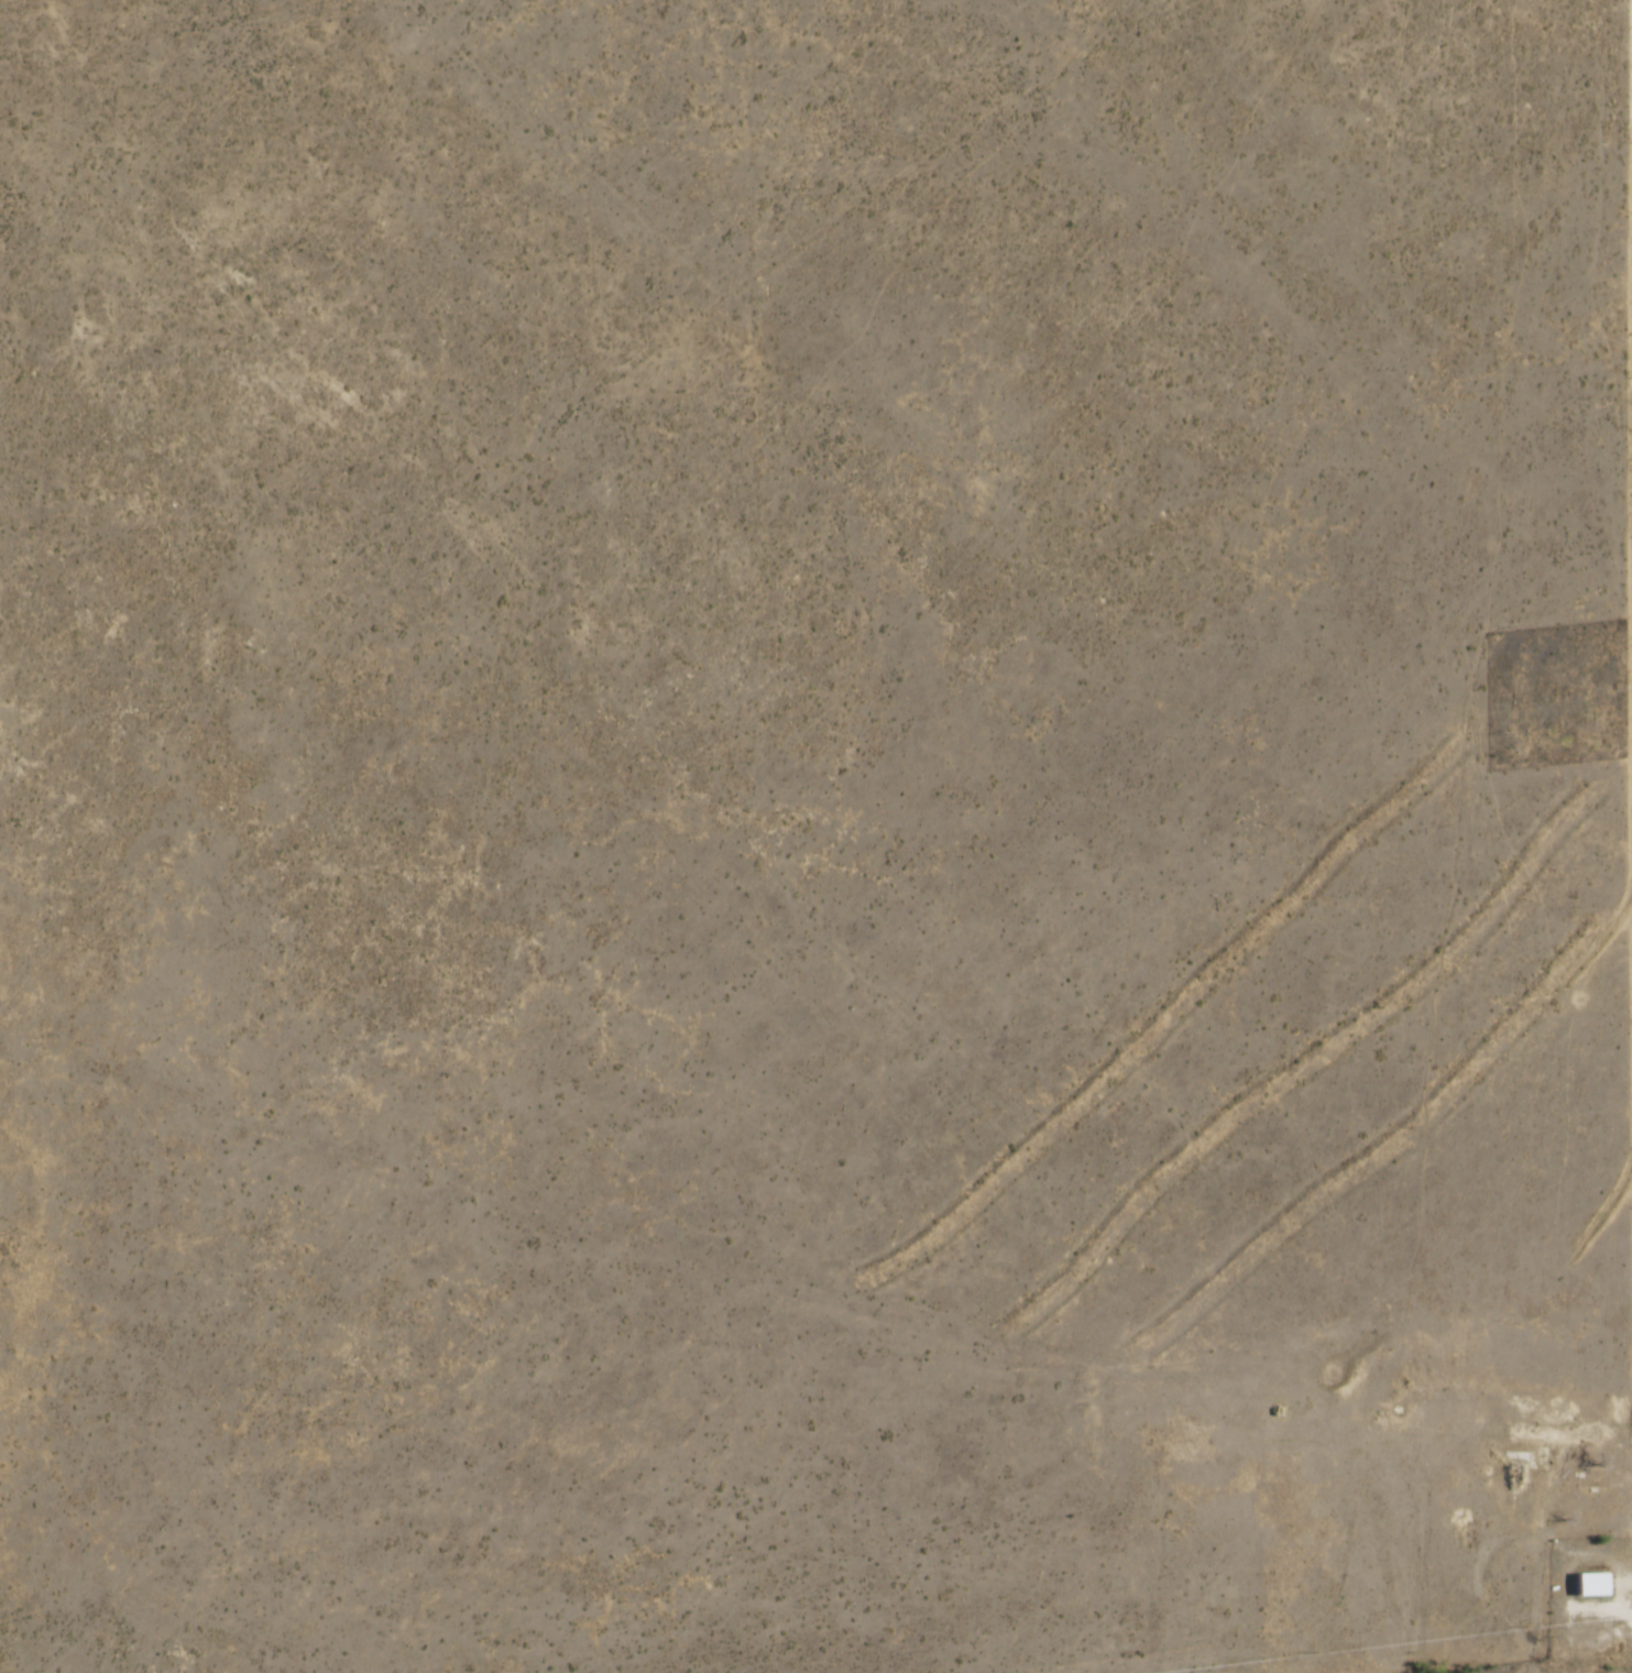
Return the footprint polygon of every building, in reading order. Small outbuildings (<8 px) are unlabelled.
[(1573,1572),(1574,1594),(1605,1594),(1604,1571),(1573,1572)]
